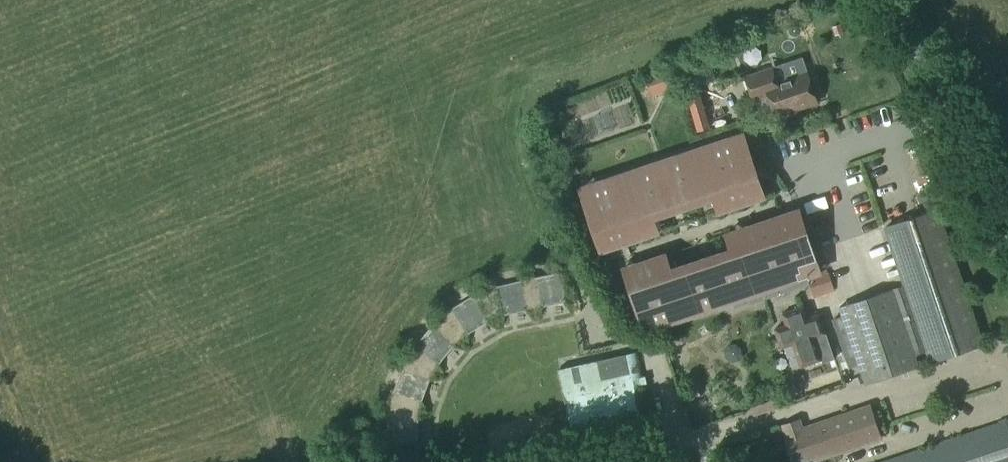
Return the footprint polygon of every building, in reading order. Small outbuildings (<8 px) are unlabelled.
[(684,63),(644,77),(651,98),(691,84),(684,63)] [(703,64),(691,68),(696,84),(708,81),(703,64)] [(776,115),(817,101),(807,71),(777,81),(772,67),(745,76),(753,98),(768,93),(776,115)] [(590,186),(610,245),(627,240),(619,215),(664,200),(662,194),(676,189),(678,195),(723,181),(731,205),(748,200),(729,140),(666,161),(668,167),(655,171),(652,165),(590,186)] [(983,343),(938,209),(885,227),(930,361),(983,343)] [(632,267),(652,327),(715,306),(713,300),(727,295),(730,302),(808,276),(788,216),(744,230),(752,255),(718,267),(720,273),(706,278),(704,271),(658,286),(650,261),(632,267)] [(809,277),(815,298),(834,292),(827,272),(809,277)] [(565,303),(559,277),(535,282),(541,308),(565,303)] [(527,311),(521,286),(498,291),(503,316),(527,311)] [(839,308),(866,383),(919,365),(893,290),(892,290),(896,299),(843,318),(840,308),(839,308)] [(453,313),(467,336),(487,323),(473,301),(453,313)] [(786,326),(774,329),(781,349),(792,345),(800,368),(822,361),(814,338),(826,335),(819,314),(808,318),(803,307),(782,314),(786,326)] [(418,349),(438,366),(453,347),(433,331),(418,349)] [(826,335),(815,339),(823,363),(834,360),(826,335)] [(996,355),(1007,378),(1007,356),(1005,350),(996,355)] [(637,354),(572,368),(584,422),(649,408),(644,385),(646,384),(644,376),(642,377),(637,354)] [(397,394),(421,403),(429,381),(405,372),(397,394)] [(862,408),(804,427),(802,421),(790,425),(792,431),(784,434),(794,461),(806,461),(873,440),(862,408)] [(1007,419),(881,461),(1007,461),(1007,420),(1007,419)] [(418,420),(392,420),(391,444),(417,445),(418,420)]
